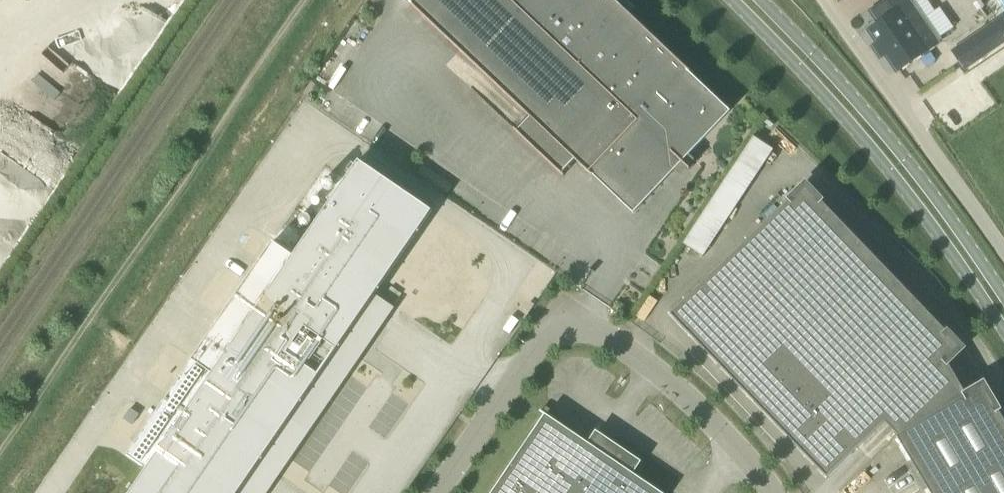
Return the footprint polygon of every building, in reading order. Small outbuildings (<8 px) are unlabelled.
[(530,118),(516,132),(561,174),(575,160),(592,176),(593,175),(634,214),(730,111),(689,73),(690,72),(615,0),(408,0),(530,118)] [(908,0),(888,0),(872,11),(881,23),(871,30),(899,70),(912,61),(912,60),(923,52),(923,53),(939,42),(908,0)] [(703,255),(772,146),(751,134),(683,242),(703,255)] [(130,492),(238,492),(432,210),(359,160),(130,492)] [(998,409),(999,409),(984,383),(966,394),(948,363),(963,348),(947,332),(821,200),(806,184),(790,199),(671,314),(827,477),(894,413),(910,428),(897,436),(929,492),(1003,492),(1003,419),(998,409)] [(131,409),(124,419),(132,425),(139,414),(131,409)] [(630,471),(636,462),(609,444),(603,453),(541,410),(540,411),(545,415),(492,492),(662,492),(630,471)]
